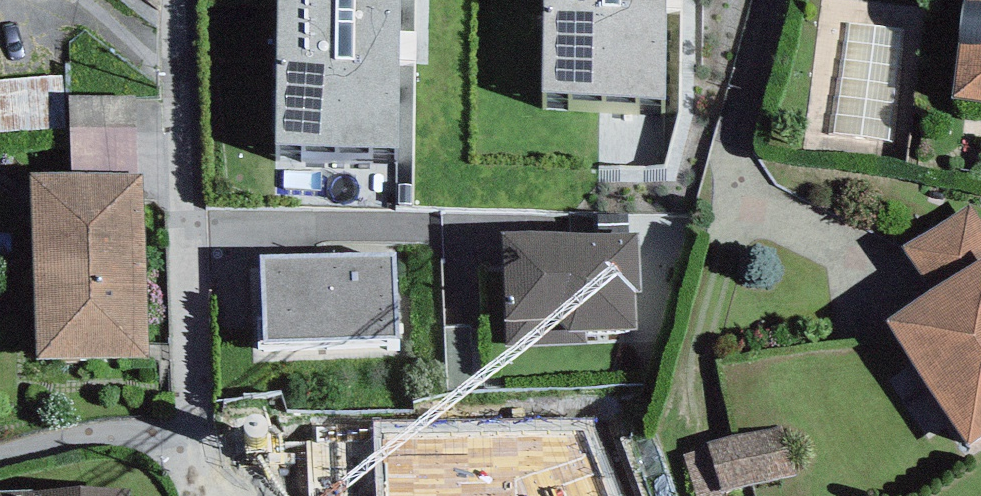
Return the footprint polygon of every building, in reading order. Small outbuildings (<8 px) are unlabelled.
[(269,187),(406,189),(408,0),(271,0),(269,187)] [(666,0),(542,0),(541,112),(665,114),(666,0)] [(952,96),(980,100),(980,0),(965,0),(952,96)] [(62,79),(0,84),(0,142),(67,137),(62,79)] [(136,105),(70,107),(72,181),(139,178),(136,105)] [(142,192),(31,197),(39,383),(150,378),(142,192)] [(980,259),(980,218),(970,201),(901,246),(931,292),(980,259)] [(640,312),(636,251),(501,260),(507,355),(637,347),(635,312),(640,312)] [(931,292),(886,322),(967,445),(980,436),(980,259),(931,292)] [(398,272),(264,278),(267,364),(402,358),(398,272)] [(687,465),(698,495),(723,495),(791,473),(777,434),(687,465)] [(360,495),(462,495),(457,435),(355,443),(360,495)] [(255,477),(256,495),(308,495),(307,474),(255,477)]
